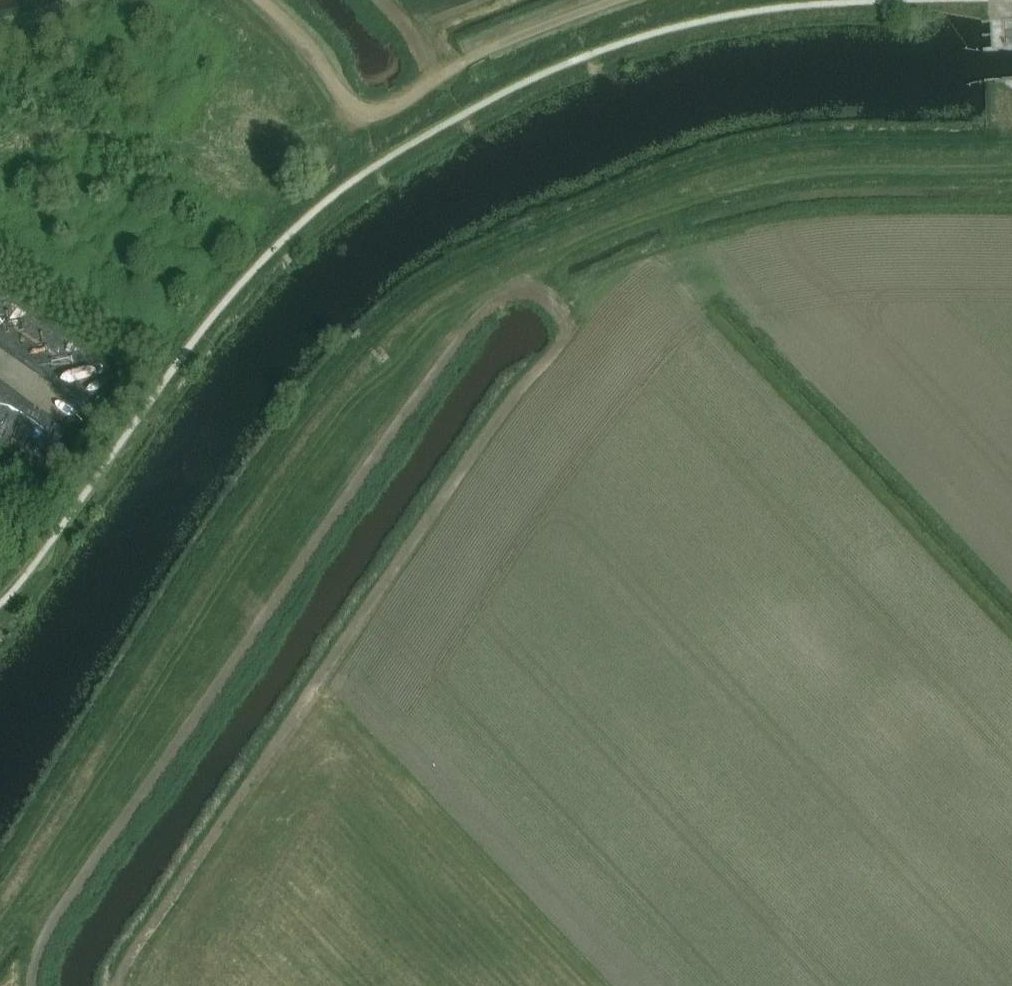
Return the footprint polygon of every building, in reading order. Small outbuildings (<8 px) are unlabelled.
[(91,364),(60,377),(71,406),(103,393),(91,364)]
